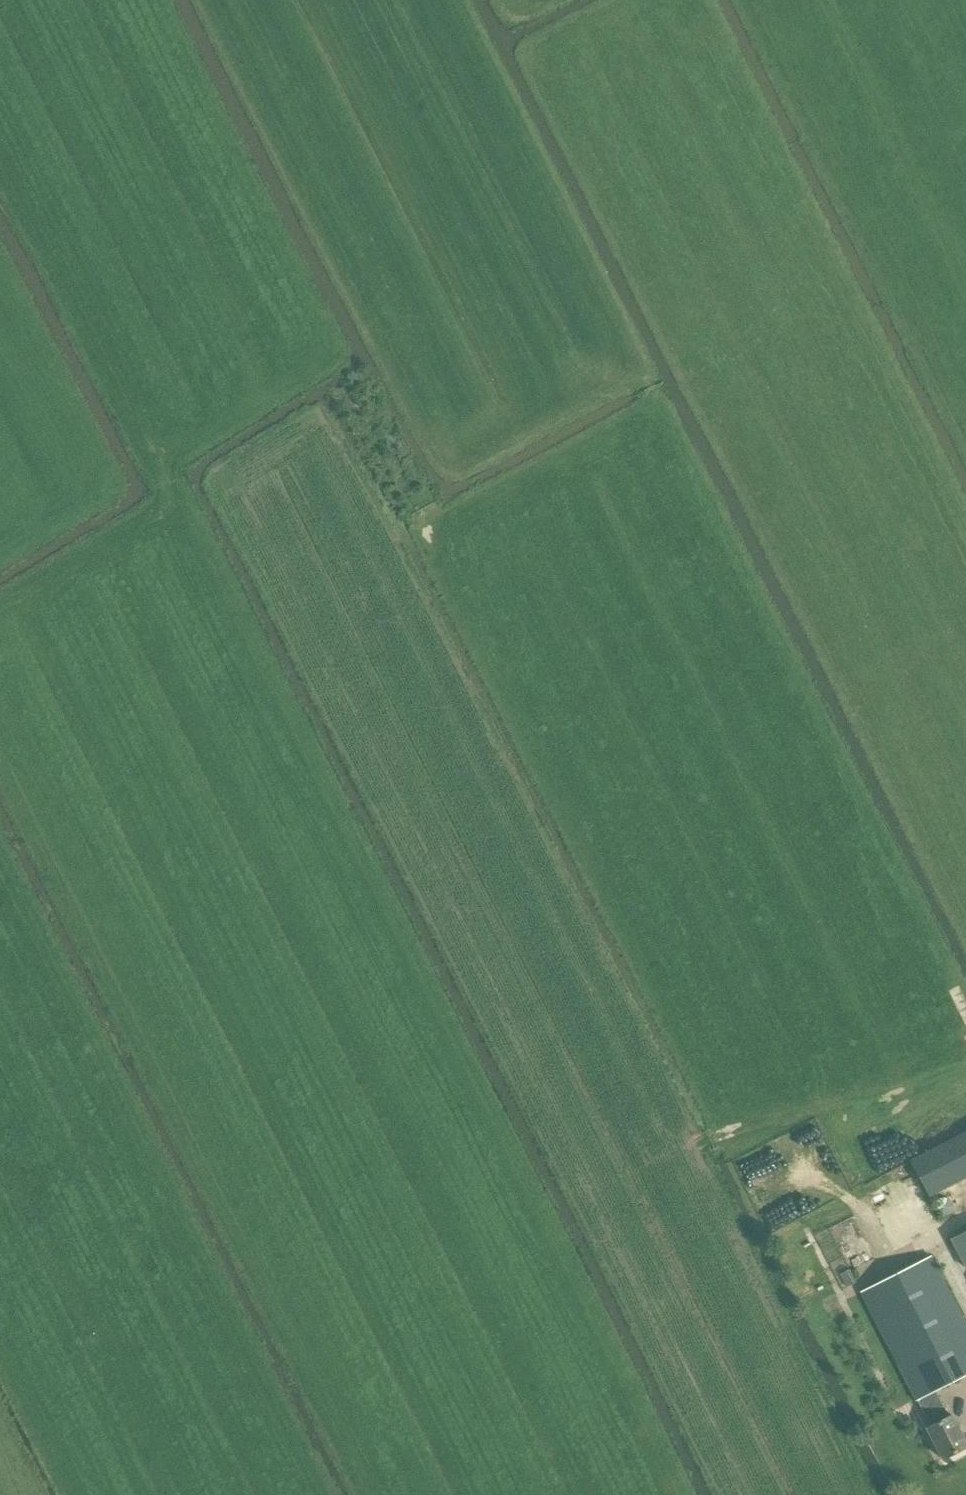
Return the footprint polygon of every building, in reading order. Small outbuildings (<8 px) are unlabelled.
[(965,1177),(965,1132),(911,1160),(929,1196),(965,1177)] [(950,1240),(965,1272),(965,1231),(950,1240)] [(965,1374),(965,1325),(931,1257),(861,1292),(916,1399),(917,1399),(931,1426),(927,1428),(942,1459),(965,1447),(965,1442),(952,1415),(949,1417),(935,1390),(965,1374)]
